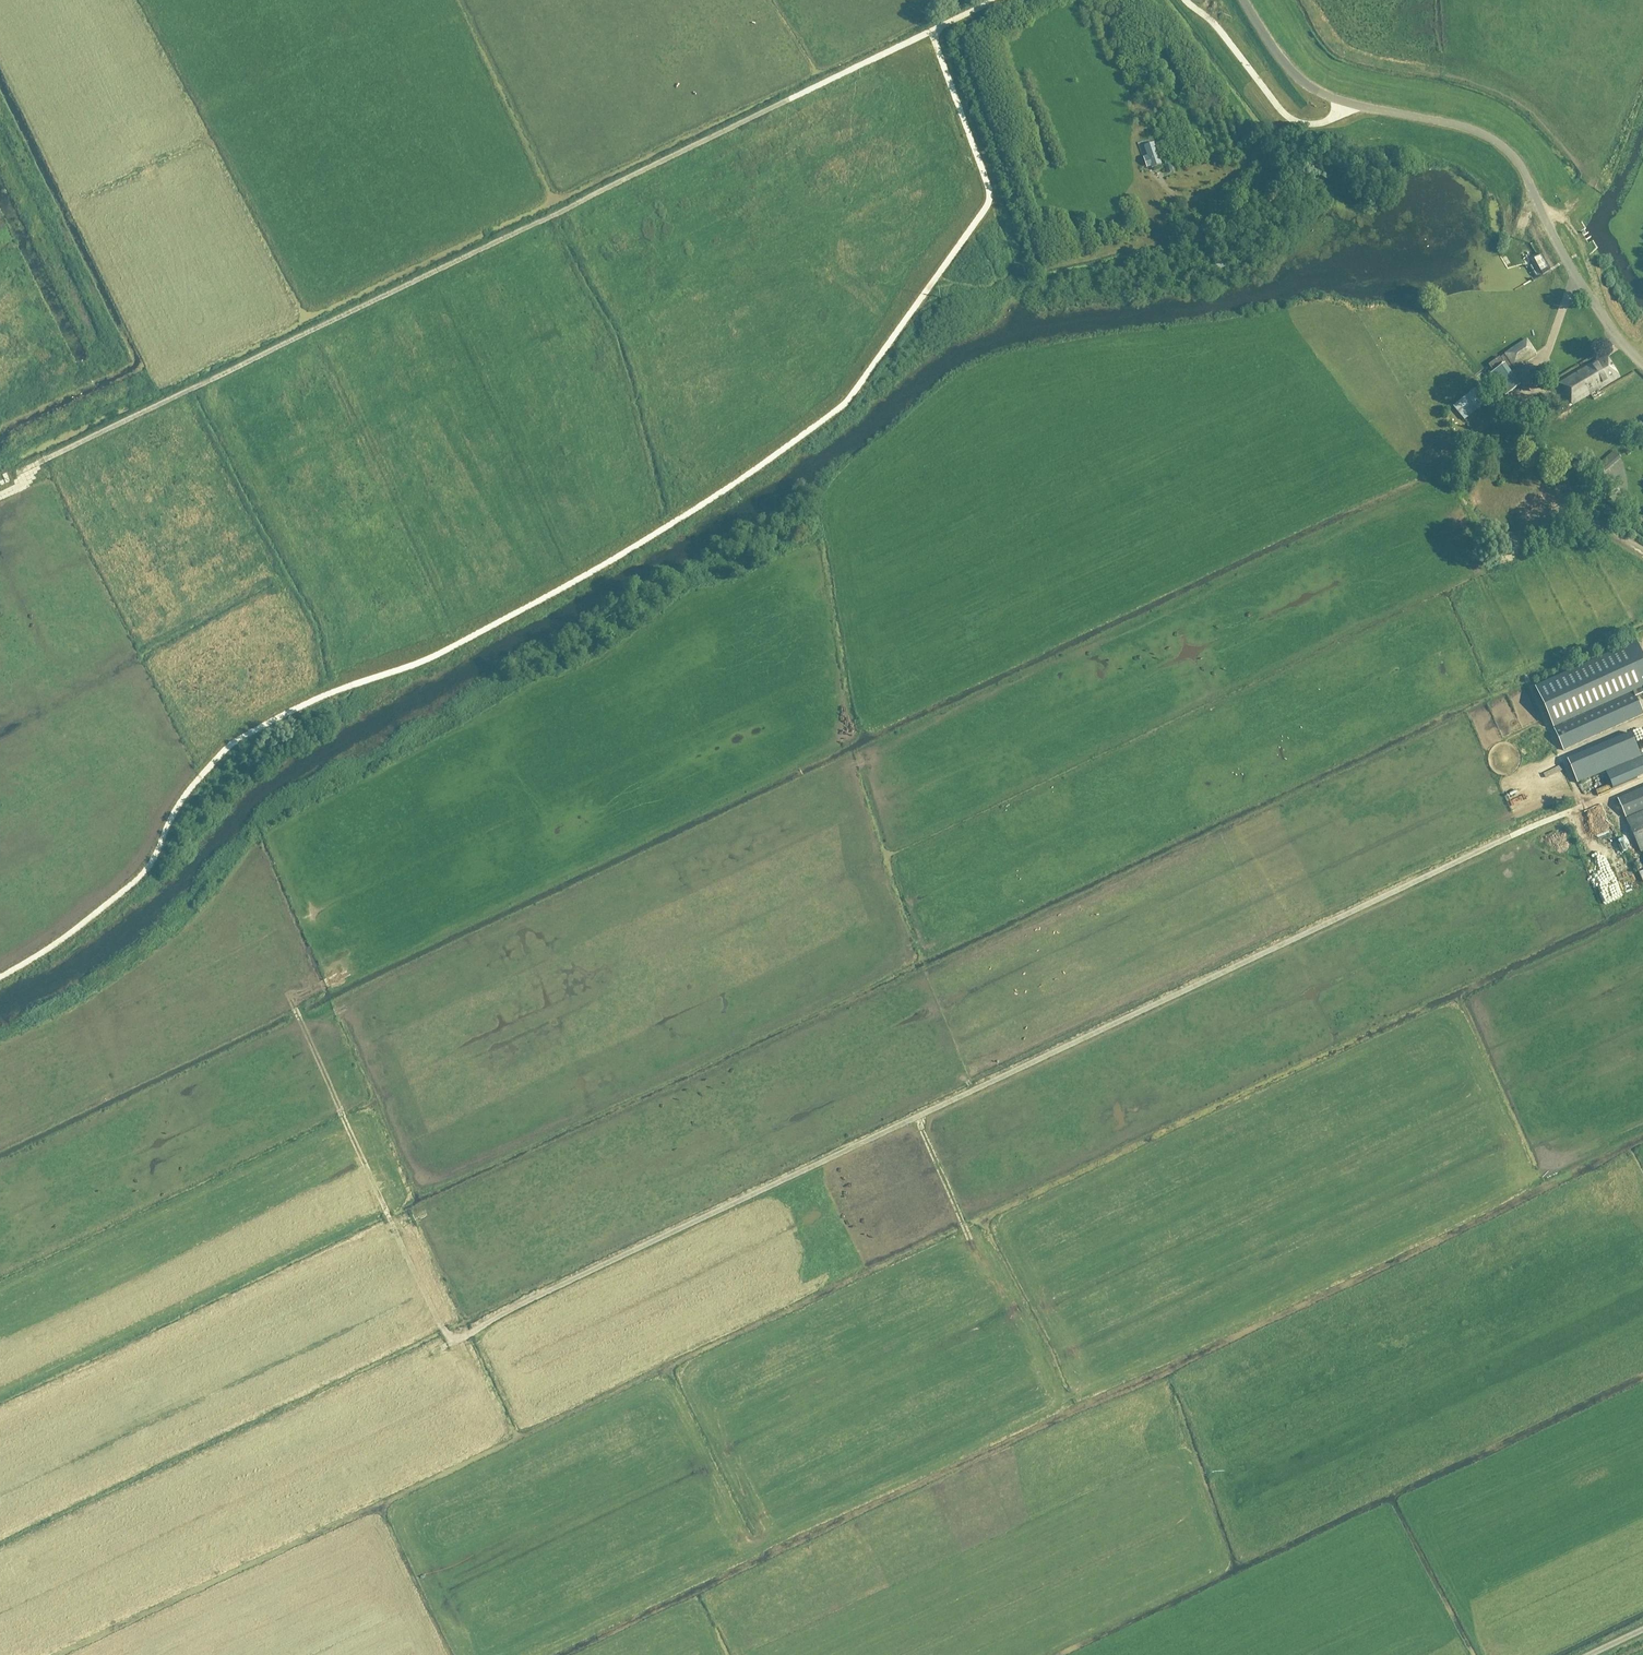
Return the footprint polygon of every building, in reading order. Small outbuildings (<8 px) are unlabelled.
[(1149,160),(1145,162),(1147,168),(1151,167),(1152,169),(1160,166),(1154,148),(1146,151),(1149,160)] [(1541,274),(1550,269),(1542,255),(1538,258),(1533,260),(1541,274)] [(1536,353),(1526,340),(1503,356),(1501,358),(1509,369),(1512,368),(1513,369),(1536,353)] [(1620,377),(1607,356),(1559,385),(1571,406),(1620,377)] [(1502,362),(1499,357),(1488,365),(1491,370),(1502,362)] [(1520,387),(1505,365),(1490,375),(1505,397),(1520,387)] [(1453,408),(1464,422),(1480,408),(1487,403),(1476,388),(1469,394),(1453,408)] [(1607,478),(1598,485),(1606,497),(1616,489),(1607,478)] [(1560,505),(1551,488),(1543,492),(1542,491),(1533,496),(1534,497),(1517,506),(1526,523),(1538,517),(1544,514),(1560,505)] [(1535,688),(1563,751),(1642,715),(1635,698),(1642,694),(1642,660),(1635,643),(1535,688)] [(1613,768),(1629,761),(1624,750),(1608,757),(1613,768)] [(1605,773),(1612,789),(1642,776),(1642,756),(1605,773)] [(1619,799),(1617,800),(1625,818),(1642,811),(1642,789),(1619,799)] [(1640,851),(1642,850),(1642,812),(1626,819),(1640,851)] [(1630,890),(1642,884),(1642,882),(1630,852),(1616,858),(1630,890)]
